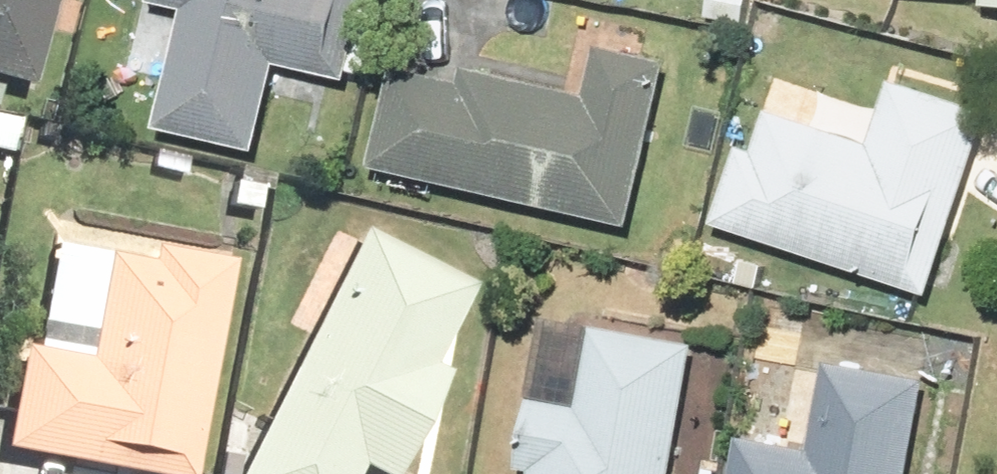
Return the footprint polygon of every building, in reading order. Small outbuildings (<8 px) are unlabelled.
[(16,77),(36,0),(0,0),(0,73),(16,77)] [(144,121),(243,143),(262,54),(336,70),(352,0),(171,0),(144,121)] [(612,215),(650,60),(582,43),(570,89),(457,61),(454,75),(380,57),(357,152),(612,215)] [(923,283),(975,102),(872,73),(852,143),(753,114),(742,150),(722,144),(700,219),(923,283)] [(215,244),(39,213),(16,340),(3,338),(0,354),(0,450),(132,473),(198,473),(212,396),(189,391),(215,244)] [(348,227),(220,473),(331,473),(336,466),(352,473),(376,473),(431,369),(416,361),(456,283),(348,227)] [(577,317),(564,399),(519,392),(508,461),(520,463),(518,473),(694,473),(694,472),(665,467),(685,336),(577,317)] [(909,374),(811,358),(796,449),(728,438),(722,473),(944,473),(894,466),(909,374)]
